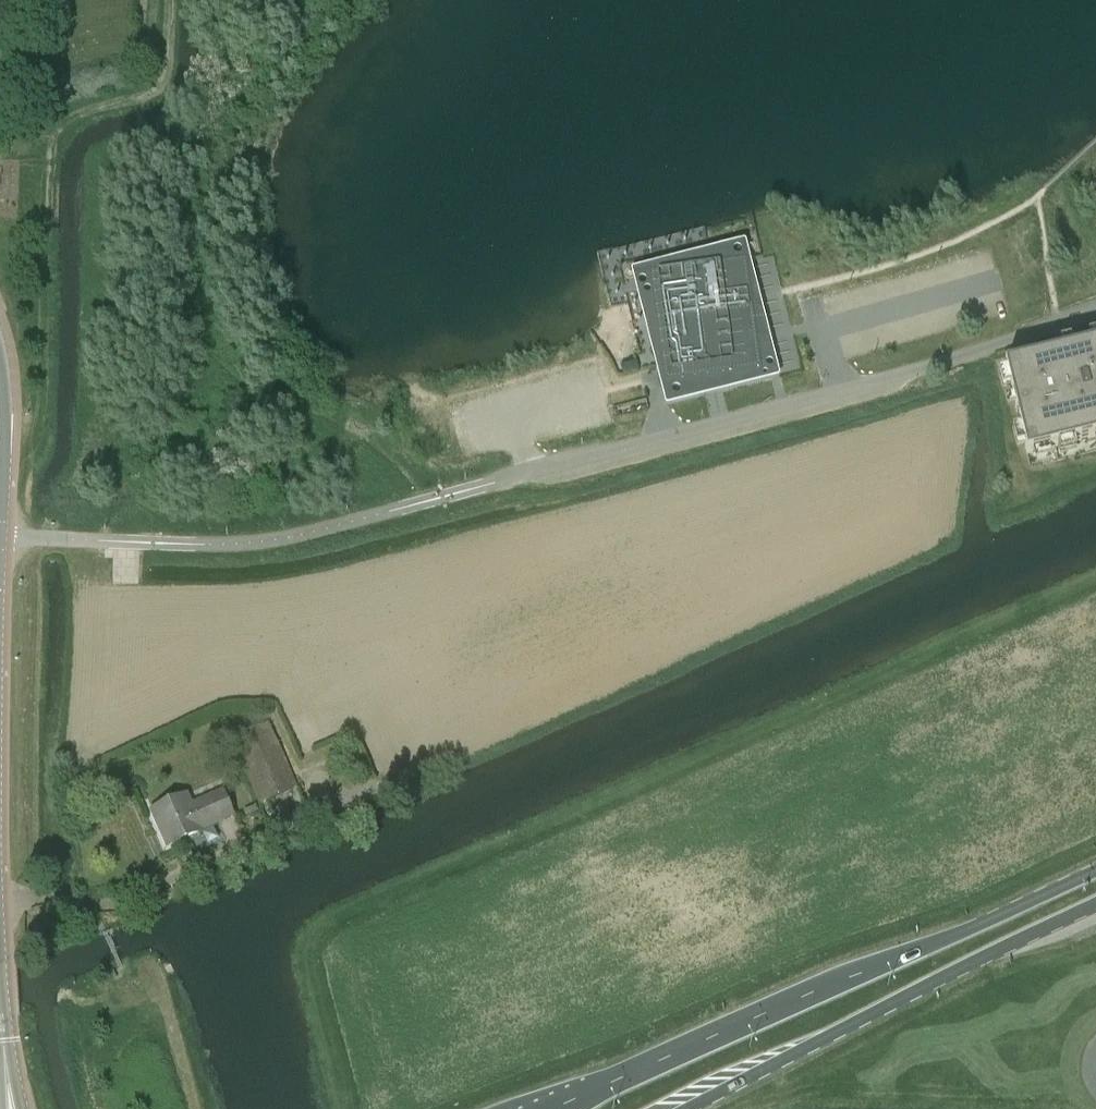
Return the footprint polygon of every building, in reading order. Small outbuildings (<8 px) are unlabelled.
[(747,259),(650,273),(662,366),(665,384),(665,385),(666,385),(666,386),(667,386),(702,381),(702,380),(703,380),(703,379),(703,378),(703,377),(717,375),(717,377),(717,378),(718,378),(719,379),(720,379),(760,373),(761,373),(761,372),(762,371),(747,259)] [(1005,366),(1027,455),(1095,438),(1095,343),(1005,366)] [(259,804),(299,786),(270,722),(231,740),(259,804)] [(202,828),(233,815),(223,793),(193,806),(188,795),(153,811),(168,847),(204,831),(202,828)]
